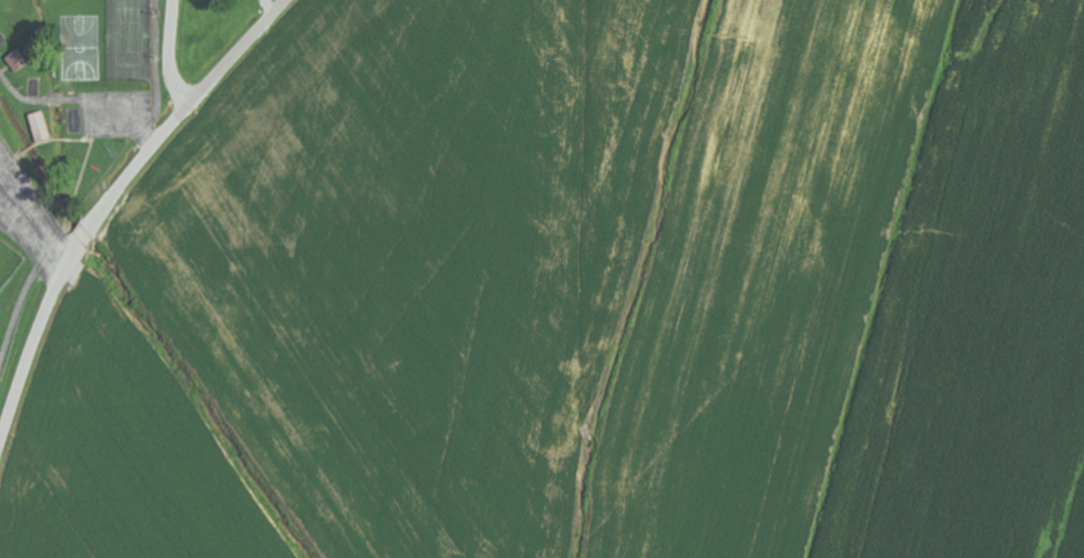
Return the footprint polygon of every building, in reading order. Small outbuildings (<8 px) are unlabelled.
[(5,57),(16,71),(28,63),(18,48),(5,57)] [(50,137),(43,110),(28,114),(35,141),(50,137)]
